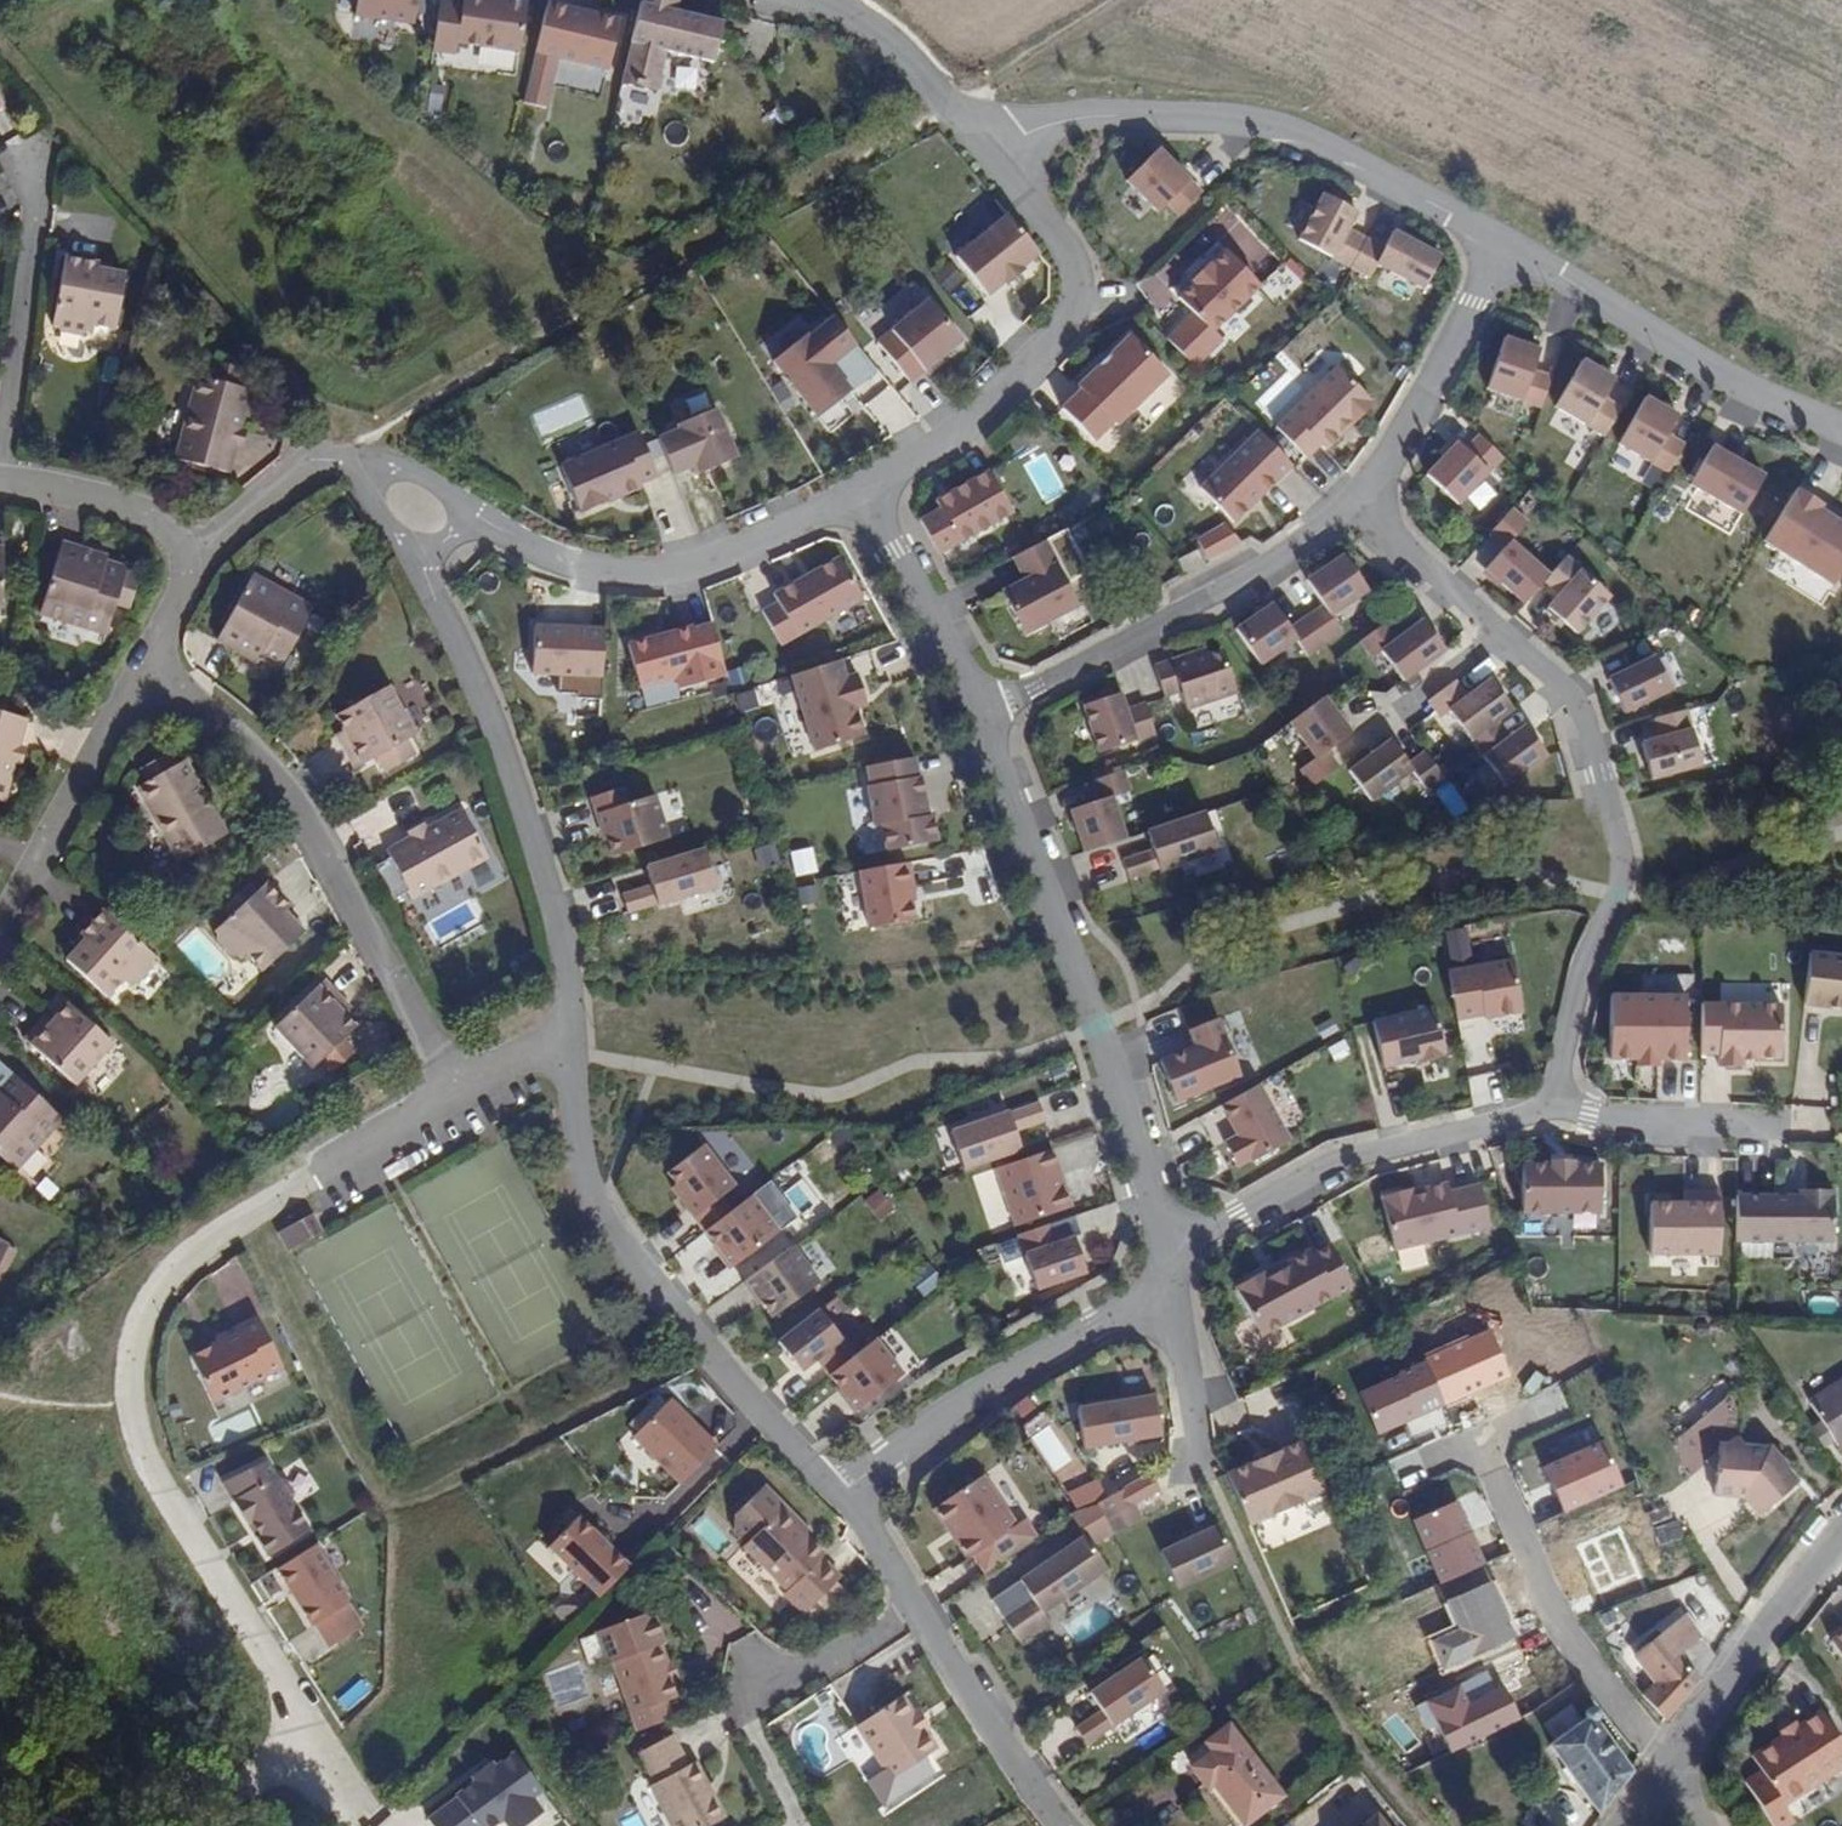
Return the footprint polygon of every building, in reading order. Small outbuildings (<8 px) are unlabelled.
[(358,14),(418,21),(421,0),(360,0),(358,14)] [(434,47),(460,51),(462,36),(519,44),(525,0),(441,0),(434,47)] [(566,0),(547,0),(536,46),(608,64),(621,14),(566,0)] [(624,70),(659,79),(668,42),(714,53),(724,14),(677,2),(677,0),(642,0),(624,70)] [(1150,149),(1118,181),(1150,213),(1160,203),(1172,215),(1193,193),(1150,149)] [(1316,195),(1292,240),(1344,268),(1359,239),(1342,231),(1351,213),(1316,195)] [(956,256),(988,294),(1037,254),(991,198),(968,216),(983,234),(956,256)] [(1378,249),(1359,239),(1344,268),(1364,278),(1370,267),(1416,291),(1433,258),(1386,234),(1378,249)] [(1226,246),(1179,293),(1213,325),(1260,279),(1226,246)] [(51,262),(44,325),(52,334),(75,338),(87,329),(108,331),(122,272),(51,262)] [(928,300),(877,343),(908,380),(959,337),(928,300)] [(807,333),(775,359),(818,414),(851,388),(830,363),(855,343),(834,317),(810,336),(807,333)] [(1063,407),(1092,440),(1165,374),(1129,334),(1075,382),(1082,390),(1063,407)] [(1497,338),(1479,391),(1537,410),(1548,379),(1526,372),(1533,350),(1497,338)] [(1576,361),(1549,408),(1600,437),(1616,409),(1597,397),(1607,380),(1576,361)] [(1334,366),(1274,426),(1305,457),(1318,444),(1324,449),(1371,402),(1334,366)] [(191,375),(166,458),(225,476),(233,450),(239,452),(245,433),(236,430),(248,392),(191,375)] [(881,433),(911,414),(892,385),(862,404),(881,433)] [(1640,398),(1612,445),(1665,476),(1682,447),(1662,435),(1672,417),(1640,398)] [(712,409),(660,430),(675,465),(691,459),(697,472),(732,458),(712,409)] [(640,431),(560,462),(578,510),(659,478),(640,431)] [(1199,493),(1227,522),(1289,461),(1260,432),(1199,493)] [(1425,474),(1457,503),(1499,458),(1475,436),(1462,450),(1454,443),(1425,474)] [(1705,447),(1684,486),(1737,516),(1759,477),(1705,447)] [(1025,463),(1045,499),(1063,488),(1043,453),(1025,463)] [(921,521),(938,553),(1014,514),(994,477),(977,486),(972,476),(933,496),(941,511),(921,521)] [(1764,536),(1836,581),(1841,571),(1841,518),(1820,505),(1824,499),(1797,483),(1764,536)] [(1479,570),(1519,603),(1544,576),(1508,544),(1525,525),(1509,512),(1487,538),(1499,548),(1479,570)] [(1001,589),(1025,633),(1079,604),(1044,540),(1011,558),(1022,578),(1001,589)] [(1196,549),(1176,559),(1182,572),(1203,562),(1196,549)] [(56,550),(32,618),(99,641),(110,612),(122,574),(56,550)] [(1558,589),(1547,602),(1575,628),(1609,592),(1565,552),(1544,576),(1558,589)] [(776,603),(762,611),(781,644),(861,597),(836,555),(771,594),(776,603)] [(1302,615),(1324,646),(1344,632),(1330,613),(1364,589),(1340,555),(1304,580),(1319,602),(1302,615)] [(135,578),(122,574),(110,612),(123,616),(135,578)] [(248,577),(212,644),(273,676),(308,610),(248,577)] [(1233,631),(1256,663),(1291,638),(1306,660),(1324,646),(1302,615),(1287,628),(1270,604),(1233,631)] [(626,638),(639,681),(722,657),(709,614),(626,638)] [(1384,623),(1355,641),(1366,659),(1379,652),(1396,678),(1439,651),(1420,619),(1392,637),(1384,623)] [(536,620),(534,664),(603,667),(605,623),(536,620)] [(1605,673),(1622,707),(1668,684),(1652,652),(1663,647),(1654,630),(1626,645),(1633,659),(1605,673)] [(1219,646),(1153,664),(1161,694),(1176,690),(1181,709),(1232,695),(1219,646)] [(839,658),(790,673),(814,750),(860,735),(852,709),(865,705),(854,670),(844,673),(839,658)] [(1451,680),(1420,702),(1432,719),(1445,710),(1464,738),(1491,718),(1506,708),(1486,680),(1463,696),(1451,680)] [(326,716),(352,768),(369,759),(403,743),(410,739),(383,687),(326,716)] [(1084,703),(1096,750),(1152,734),(1143,702),(1122,708),(1118,694),(1084,703)] [(1322,696),(1286,721),(1310,755),(1297,764),(1309,782),(1336,764),(1325,748),(1347,733),(1322,696)] [(1640,738),(1649,774),(1698,762),(1685,706),(1651,714),(1656,734),(1640,738)] [(0,718),(0,806),(2,806),(11,768),(18,770),(23,750),(17,749),(23,724),(0,718)] [(1506,737),(1491,718),(1464,738),(1500,786),(1540,755),(1519,728),(1506,737)] [(1387,740),(1348,770),(1371,800),(1410,769),(1387,740)] [(403,743),(369,759),(377,776),(411,760),(403,743)] [(914,756),(868,765),(885,850),(941,839),(935,812),(925,814),(914,756)] [(1410,769),(1425,791),(1442,779),(1426,757),(1410,769)] [(125,792),(166,867),(220,837),(180,762),(125,792)] [(1071,807),(1084,849),(1125,836),(1112,796),(1127,791),(1121,771),(1089,781),(1095,800),(1071,807)] [(595,794),(613,850),(668,832),(656,792),(626,802),(621,786),(595,794)] [(379,851),(408,905),(485,863),(456,810),(379,851)] [(1120,857),(1127,878),(1214,849),(1203,813),(1142,833),(1147,849),(1120,857)] [(621,891),(629,912),(713,883),(700,846),(644,865),(650,881),(621,891)] [(796,875),(818,872),(815,846),(792,849),(796,875)] [(906,860),(859,869),(871,927),(918,918),(906,860)] [(818,882),(798,887),(802,904),(822,900),(818,882)] [(206,933),(250,982),(301,935),(256,885),(249,891),(244,886),(215,913),(221,919),(206,933)] [(97,914),(55,959),(106,1005),(148,960),(97,914)] [(1447,928),(1450,964),(1473,962),(1470,926),(1447,928)] [(1800,1007),(1841,1012),(1841,957),(1806,953),(1800,1007)] [(1447,967),(1451,1016),(1513,1011),(1510,963),(1447,967)] [(312,986),(262,1030),(310,1072),(314,1068),(342,1042),(354,1030),(312,986)] [(1606,1000),(1604,1054),(1631,1054),(1631,1062),(1651,1062),(1651,1055),(1681,1056),(1682,997),(1660,997),(1655,992),(1638,991),(1631,998),(1606,1000)] [(1697,1001),(1697,1053),(1715,1053),(1714,1068),(1741,1069),(1741,1056),(1776,1056),(1776,1002),(1697,1001)] [(18,1043),(69,1091),(108,1050),(58,1002),(18,1043)] [(1369,1019),(1380,1065),(1416,1057),(1417,1060),(1442,1054),(1431,1005),(1369,1019)] [(1192,1044),(1158,1057),(1174,1098),(1238,1073),(1217,1017),(1186,1029),(1192,1044)] [(1489,1025),(1462,1029),(1467,1063),(1494,1059),(1489,1025)] [(342,1042),(314,1068),(326,1079),(353,1053),(342,1042)] [(10,1178),(60,1126),(4,1072),(0,1076),(0,1168),(10,1178)] [(1496,1072),(1469,1076),(1474,1106),(1501,1101),(1496,1072)] [(1222,1142),(1234,1164),(1284,1136),(1255,1084),(1217,1105),(1234,1136),(1222,1142)] [(948,1129),(960,1166),(1018,1146),(1012,1128),(1042,1119),(1036,1100),(948,1129)] [(663,1169),(704,1226),(727,1209),(714,1192),(731,1179),(702,1140),(663,1169)] [(995,1163),(1014,1219),(1067,1201),(1049,1146),(995,1163)] [(1518,1161),(1518,1208),(1596,1209),(1596,1163),(1518,1161)] [(1377,1193),(1396,1271),(1426,1263),(1422,1246),(1487,1230),(1474,1180),(1445,1187),(1442,1177),(1377,1193)] [(1646,1202),(1645,1251),(1716,1252),(1717,1186),(1678,1185),(1678,1203),(1646,1202)] [(879,1221),(896,1208),(881,1186),(863,1199),(879,1221)] [(1734,1193),(1733,1238),(1831,1240),(1832,1189),(1795,1188),(1795,1194),(1734,1193)] [(704,1226),(728,1259),(777,1225),(753,1191),(727,1209),(704,1226)] [(282,1229),(290,1248),(323,1234),(314,1215),(282,1229)] [(1046,1221),(1016,1230),(1031,1285),(1082,1271),(1072,1234),(1051,1240),(1046,1221)] [(754,1291),(769,1311),(815,1275),(790,1242),(743,1278),(754,1291)] [(1308,1247),(1231,1286),(1255,1332),(1332,1293),(1308,1247)] [(931,1262),(911,1276),(924,1295),(944,1281),(931,1262)] [(817,1353),(827,1368),(851,1352),(820,1307),(778,1336),(799,1365),(817,1353)] [(192,1350),(214,1394),(283,1361),(259,1311),(217,1331),(220,1336),(192,1350)] [(827,1368),(854,1402),(898,1370),(873,1336),(851,1352),(827,1368)] [(1841,1443),(1841,1382),(1813,1402),(1841,1443)] [(1743,1495),(1760,1514),(1796,1481),(1767,1442),(1742,1441),(1736,1434),(1742,1429),(1748,1406),(1747,1390),(1744,1386),(1686,1432),(1691,1457),(1699,1467),(1708,1460),(1717,1469),(1716,1494),(1743,1495)] [(1074,1408),(1081,1444),(1156,1430),(1149,1393),(1074,1408)] [(635,1431),(683,1480),(720,1444),(672,1395),(635,1431)] [(1053,1424),(1036,1433),(1054,1469),(1071,1460),(1053,1424)] [(1297,1436),(1227,1467),(1250,1517),(1319,1486),(1297,1436)] [(224,1481),(268,1555),(311,1530),(266,1456),(224,1481)] [(931,1504),(954,1535),(966,1554),(974,1549),(981,1566),(1030,1532),(1021,1515),(1012,1521),(980,1471),(931,1504)] [(1094,1499),(1110,1530),(1138,1516),(1130,1501),(1154,1488),(1146,1472),(1094,1499)] [(737,1557),(790,1596),(786,1601),(808,1617),(838,1576),(817,1561),(821,1556),(769,1518),(769,1508),(759,1498),(745,1499),(723,1528),(731,1534),(726,1541),(741,1552),(737,1557)] [(1619,1524),(1625,1546),(1681,1531),(1675,1509),(1619,1524)] [(598,1597),(634,1564),(585,1510),(549,1543),(598,1597)] [(1157,1548),(1175,1584),(1230,1557),(1213,1521),(1157,1548)] [(999,1610),(1017,1636),(1044,1618),(1036,1606),(1100,1564),(1079,1533),(1015,1575),(1027,1592),(999,1610)] [(277,1568),(311,1626),(353,1602),(318,1543),(277,1568)] [(618,1662),(639,1728),(672,1717),(667,1702),(681,1698),(665,1647),(669,1646),(658,1612),(600,1630),(611,1664),(618,1662)] [(1658,1677),(1647,1690),(1670,1718),(1714,1654),(1687,1615),(1641,1652),(1658,1677)] [(1827,1644),(1841,1669),(1841,1627),(1837,1630),(1841,1636),(1827,1644)] [(1072,1725),(1081,1738),(1158,1684),(1139,1656),(1089,1691),(1099,1706),(1072,1725)] [(848,1731),(882,1785),(939,1749),(904,1695),(848,1731)] [(1555,1743),(1605,1812),(1634,1771),(1598,1720),(1601,1714),(1599,1708),(1594,1706),(1588,1709),(1588,1712),(1588,1719),(1555,1743)] [(1747,1758),(1778,1811),(1841,1772),(1841,1753),(1825,1724),(1816,1730),(1810,1720),(1747,1758)] [(1234,1825),(1247,1825),(1280,1800),(1223,1725),(1194,1747),(1202,1756),(1181,1772),(1200,1796),(1207,1791),(1234,1825)] [(669,1825),(720,1825),(728,1822),(702,1767),(693,1771),(678,1740),(641,1758),(654,1786),(651,1787),(669,1825)] [(427,1820),(432,1825),(494,1825),(502,1819),(508,1825),(523,1825),(542,1811),(532,1797),(541,1789),(512,1752),(455,1796),(456,1798),(427,1820)] [(1373,1817),(1363,1825),(1381,1825),(1373,1817)]
